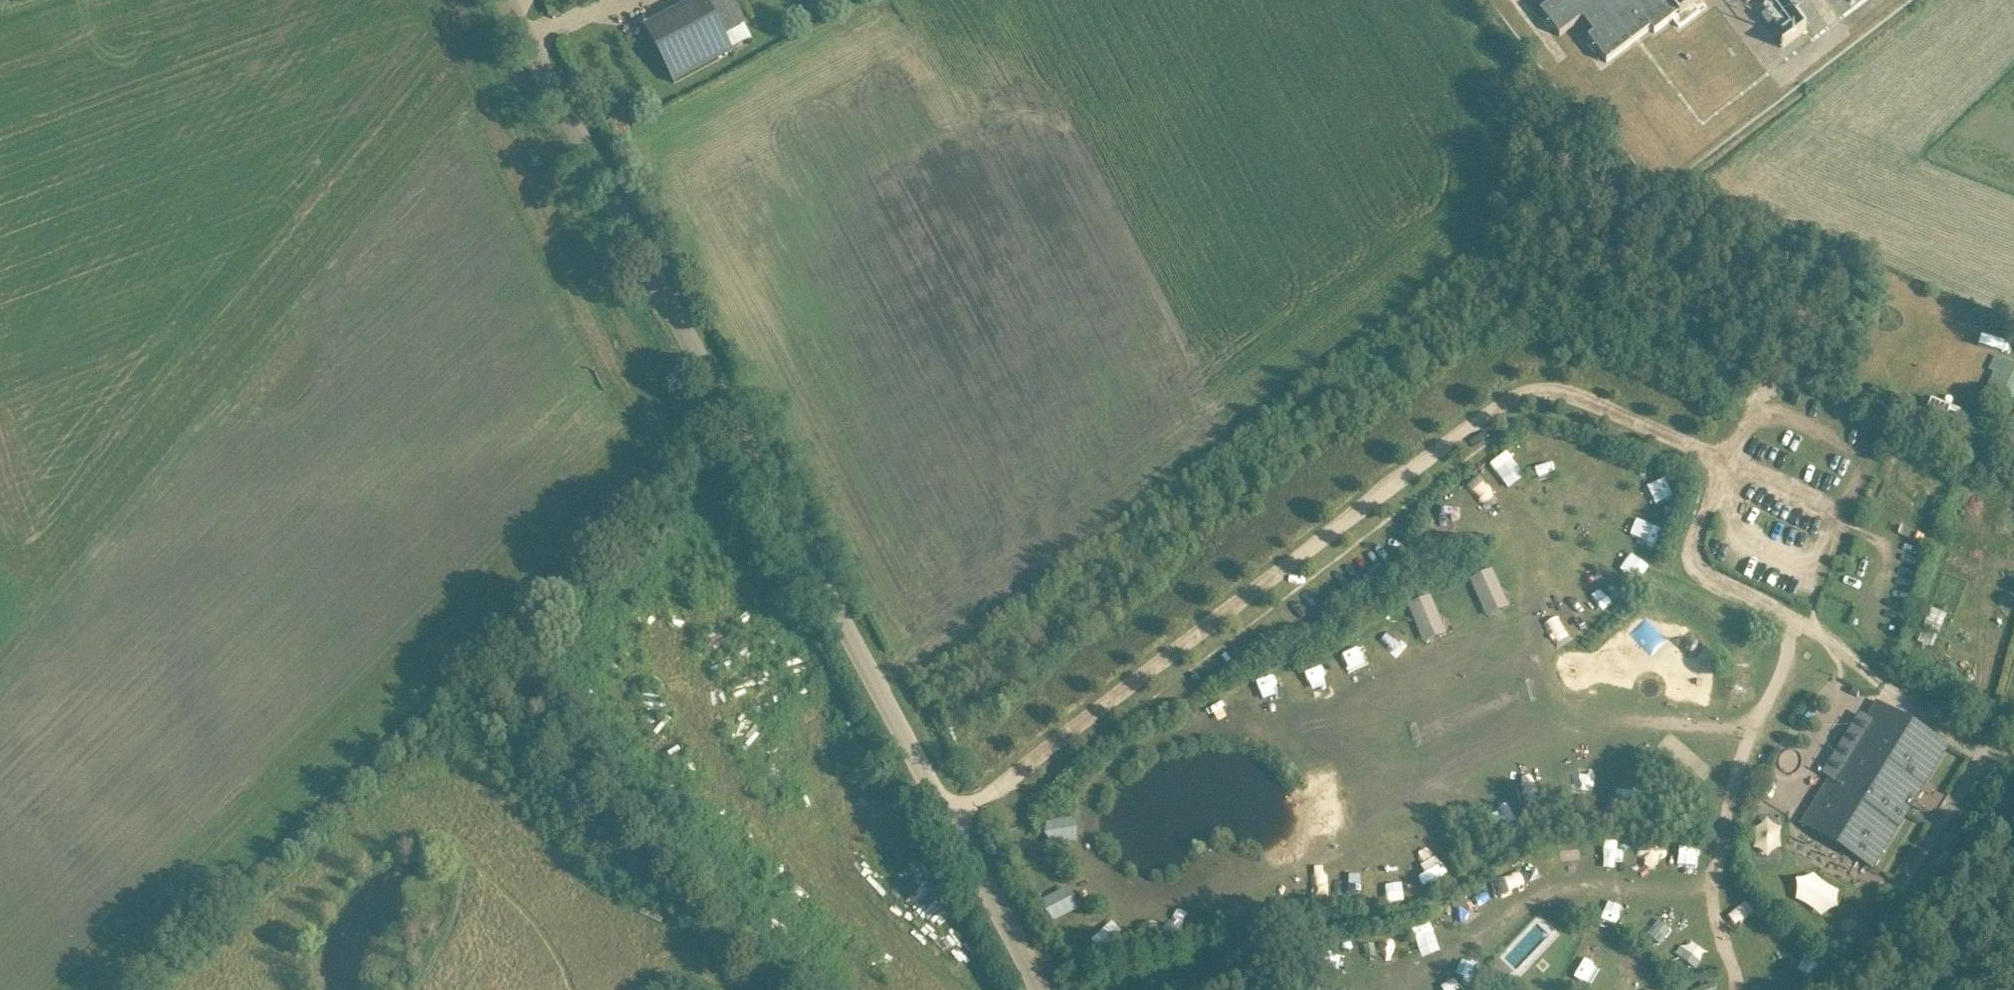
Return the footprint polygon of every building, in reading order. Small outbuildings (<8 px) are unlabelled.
[(734,52),(726,36),(749,23),(735,0),(695,0),(696,2),(646,29),(675,84),(734,52)] [(1700,0),(1555,0),(1540,11),(1560,37),(1582,20),(1593,35),(1588,39),(1606,64),(1651,30),(1654,34),(1674,19),(1680,27),(1699,12),(1694,5),(1700,0)] [(1780,50),(1806,30),(1783,0),(1748,0),(1744,3),(1780,50)] [(2001,360),(1995,358),(1988,370),(1994,373),(1988,387),(2013,399),(2013,396),(2013,367),(2001,360)] [(2001,458),(2013,464),(2013,438),(2012,437),(2001,458)] [(1502,462),(1486,474),(1498,488),(1513,476),(1502,462)] [(1474,576),(1487,616),(1510,608),(1497,569),(1474,576)] [(1435,595),(1411,604),(1425,643),(1449,634),(1435,595)] [(1387,648),(1404,640),(1398,625),(1380,632),(1387,648)] [(1365,645),(1342,653),(1349,675),(1373,667),(1365,645)] [(1828,779),(1801,824),(1805,827),(1806,826),(1802,824),(1811,809),(1865,843),(1856,859),(1873,869),(1910,809),(1912,810),(1912,809),(1910,808),(1914,803),(1916,804),(1916,803),(1914,802),(1948,747),(1876,702),(1866,718),(1865,719),(1860,727),(1858,730),(1852,726),(1834,756),(1841,760),(1839,763),(1828,779)] [(1636,798),(1636,777),(1617,777),(1616,797),(1636,798)] [(1586,781),(1560,782),(1561,802),(1587,801),(1586,781)] [(1502,833),(1520,827),(1510,800),(1493,806),(1502,833)] [(1561,843),(1562,869),(1582,868),(1581,842),(1561,843)] [(1658,873),(1659,847),(1645,846),(1643,872),(1658,873)] [(1696,866),(1697,848),(1677,847),(1676,865),(1696,866)] [(1438,851),(1433,870),(1451,874),(1455,855),(1438,851)] [(1503,899),(1520,887),(1510,871),(1492,883),(1503,899)] [(1805,874),(1791,901),(1822,918),(1827,910),(1831,912),(1841,894),(1805,874)] [(1317,876),(1313,900),(1332,904),(1337,879),(1317,876)] [(1740,915),(1756,903),(1745,889),(1730,901),(1740,915)] [(1185,936),(1206,933),(1203,913),(1182,916),(1185,936)] [(1641,935),(1657,947),(1670,930),(1654,918),(1641,935)] [(1692,964),(1703,948),(1690,939),(1679,955),(1692,964)] [(1376,969),(1398,964),(1393,945),(1372,950),(1376,969)] [(1500,962),(1493,969),(1506,982),(1513,974),(1500,962)] [(1784,980),(1800,989),(1801,989),(1812,972),(1795,962),(1784,980)] [(1721,976),(1702,983),(1704,989),(1726,989),(1721,976)]
